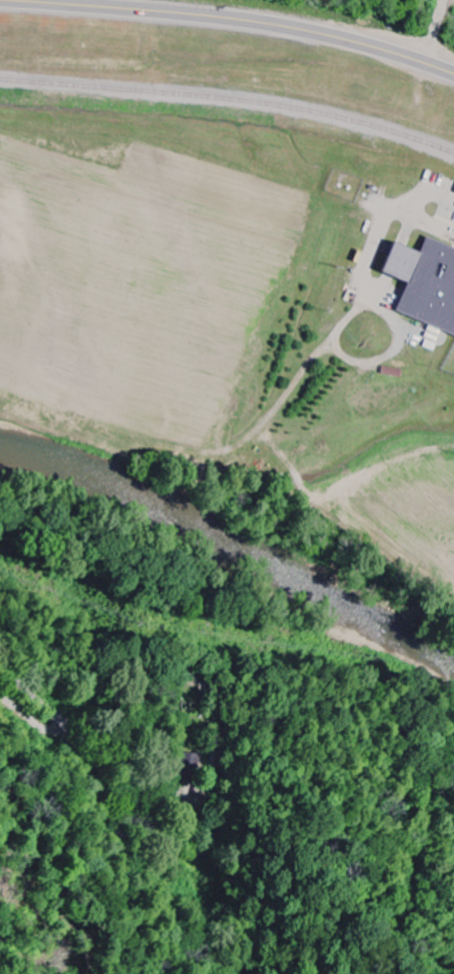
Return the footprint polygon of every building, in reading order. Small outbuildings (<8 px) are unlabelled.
[(427,236),(419,253),(402,245),(393,241),(381,271),(389,275),(406,283),(395,310),(453,336),(453,247),(427,236)] [(200,753),(183,753),(183,770),(200,770),(200,753)]
